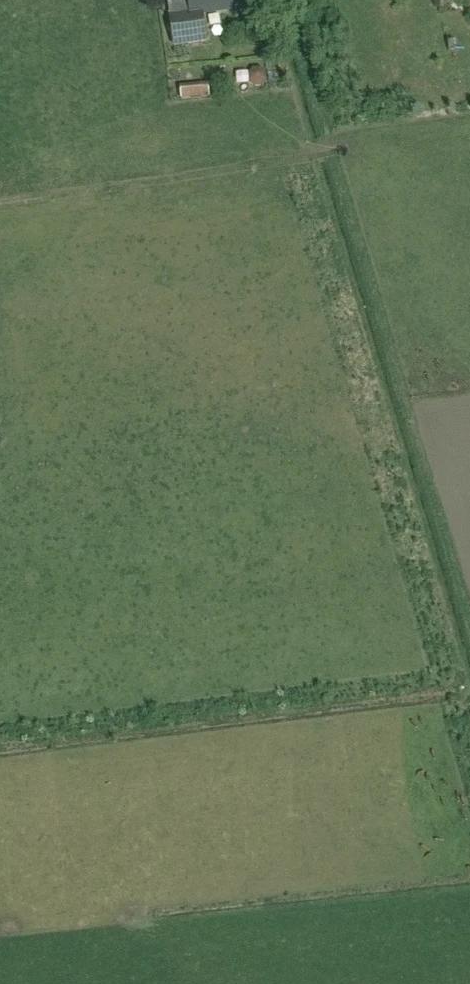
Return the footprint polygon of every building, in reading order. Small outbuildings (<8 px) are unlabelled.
[(173,47),(208,43),(205,13),(233,9),(231,0),(188,0),(190,15),(170,18),(173,47)] [(260,31),(265,19),(253,15),(248,26),(260,31)] [(183,90),(186,101),(215,93),(212,82),(183,90)]
